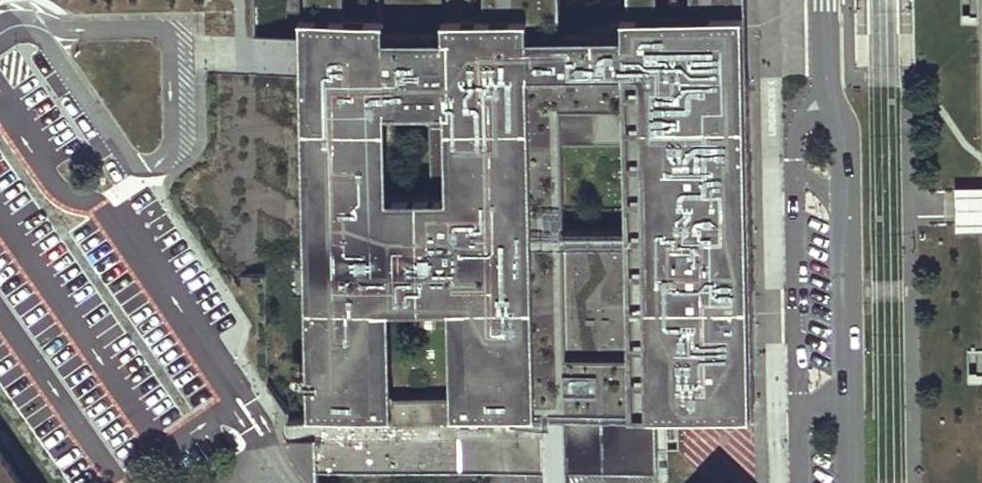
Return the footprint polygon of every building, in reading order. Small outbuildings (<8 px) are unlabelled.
[(755,372),(754,315),(750,76),(710,77),(709,31),(708,0),(305,0),(306,48),(315,480),(490,473),(490,482),(658,482),(657,451),(642,452),(642,408),(755,406),(755,404),(737,404),(737,373),(755,372)] [(750,76),(749,30),(748,0),(708,0),(709,31),(710,77),(750,76)] [(964,190),(964,207),(965,225),(981,225),(981,189),(964,190)] [(642,452),(657,451),(657,414),(756,412),(755,372),(737,373),(737,404),(755,404),(755,406),(642,408),(642,452)] [(0,456),(0,482),(18,482),(0,456)]
